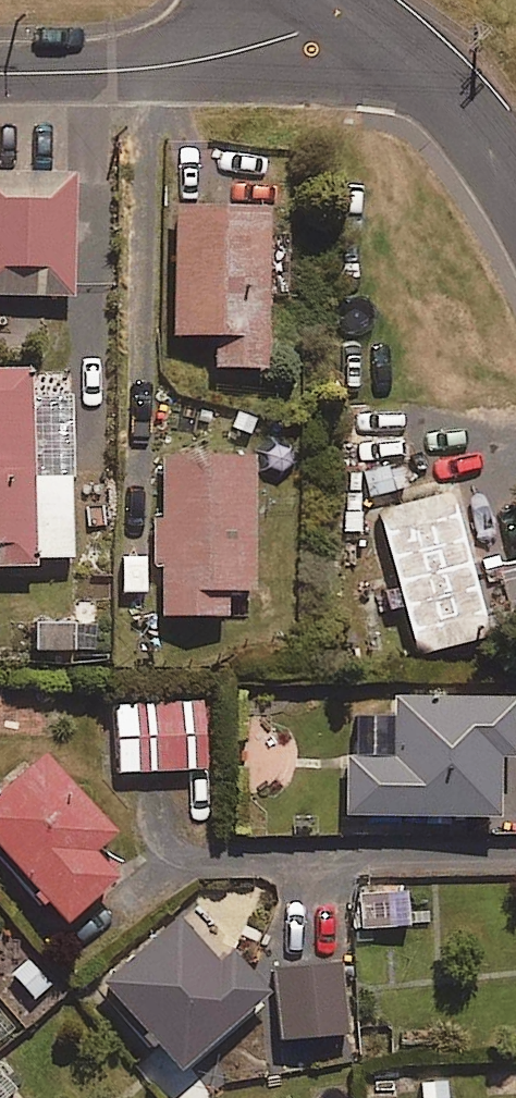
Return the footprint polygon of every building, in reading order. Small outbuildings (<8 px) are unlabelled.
[(0,171),(0,294),(74,296),(78,173),(0,171)] [(270,363),(273,203),(180,202),(178,329),(217,330),(217,362),(270,363)] [(0,371),(0,570),(32,570),(32,561),(71,561),(69,394),(31,395),(31,370),(0,371)] [(261,594),(264,450),(166,448),(165,515),(152,515),(151,565),(163,566),(162,614),(228,615),(229,593),(261,594)] [(449,490),(385,506),(423,654),(487,638),(449,490)] [(398,694),(397,755),(349,754),(348,815),(501,818),(502,757),(515,757),(515,697),(398,694)] [(207,699),(119,701),(121,773),(209,771),(207,699)] [(53,750),(0,791),(0,834),(67,918),(122,875),(100,847),(118,833),(53,750)] [(394,891),(358,892),(359,930),(395,930),(394,891)] [(222,965),(180,916),(103,983),(180,1071),(271,992),(237,953),(222,965)] [(344,1035),(337,964),(280,969),(286,1040),(344,1035)] [(16,1091),(0,1074),(0,1097),(8,1097),(16,1091)]
